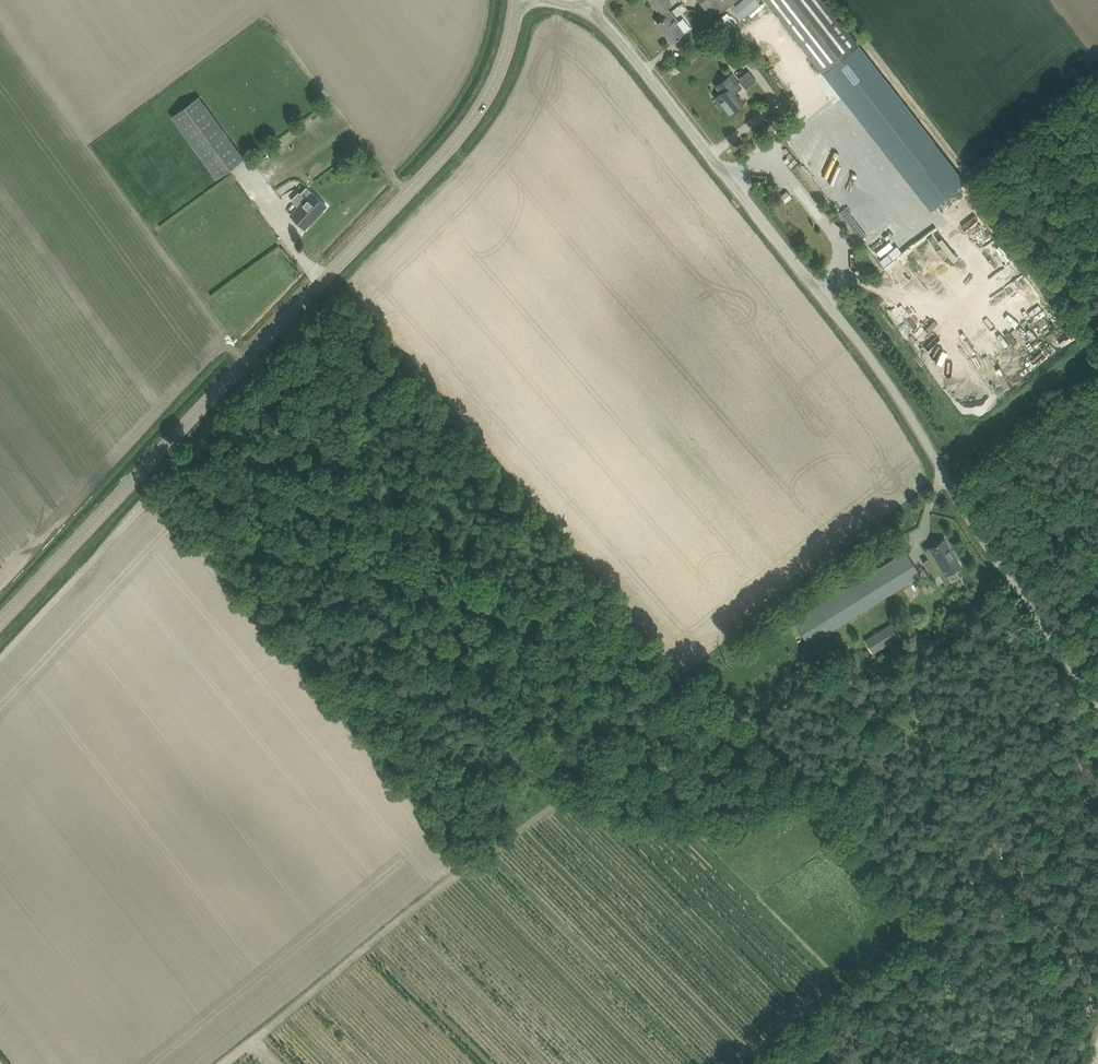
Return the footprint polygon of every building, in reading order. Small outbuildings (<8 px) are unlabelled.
[(663,17),(657,22),(672,41),(681,34),(683,33),(675,23),(677,22),(666,7),(670,3),(668,0),(650,0),(663,17)] [(712,19),(730,5),(741,18),(760,4),(757,0),(741,0),(736,5),(734,2),(737,0),(698,0),(712,19)] [(857,44),(823,0),(766,0),(822,71),(857,44)] [(791,43),(782,49),(786,56),(795,49),(791,43)] [(825,72),(834,82),(844,73),(835,63),(825,72)] [(749,70),(738,78),(744,86),(755,78),(749,70)] [(730,74),(724,79),(716,85),(721,92),(715,97),(729,114),(743,103),(735,93),(741,89),(730,74)] [(894,88),(907,110),(912,107),(899,85),(894,88)] [(216,179),(244,158),(199,96),(171,116),(216,179)] [(299,206),(290,214),(305,228),(327,205),(312,191),(312,192),(299,206)] [(785,202),(792,197),(787,191),(780,196),(785,202)] [(879,268),(884,264),(870,239),(864,243),(879,268)] [(951,249),(931,263),(939,274),(959,260),(951,249)] [(954,269),(963,279),(970,272),(962,263),(954,269)] [(944,538),(930,547),(946,574),(961,565),(944,538)] [(828,633),(920,576),(902,544),(894,549),(898,555),(812,608),(828,633)] [(872,653),(900,635),(892,623),(864,640),(872,653)]
